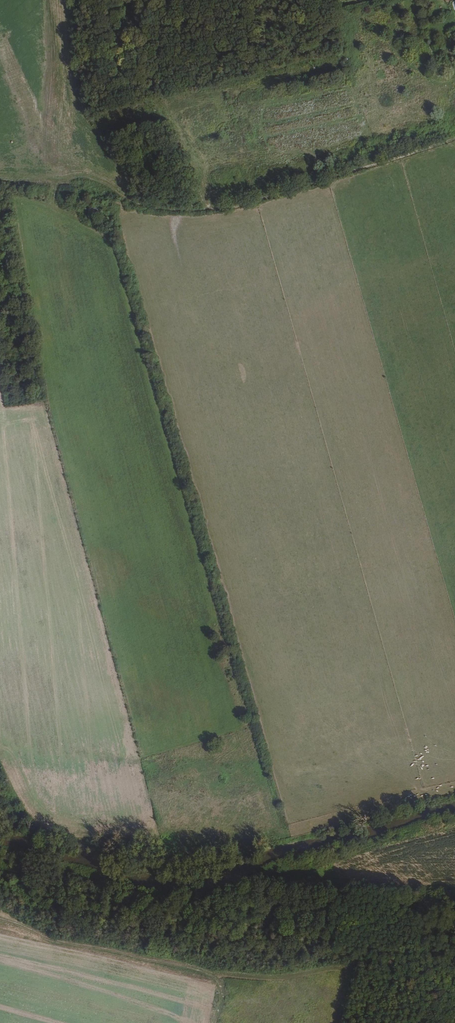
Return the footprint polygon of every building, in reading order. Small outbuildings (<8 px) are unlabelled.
[(88,207),(87,216),(98,216),(98,207),(88,207)]
